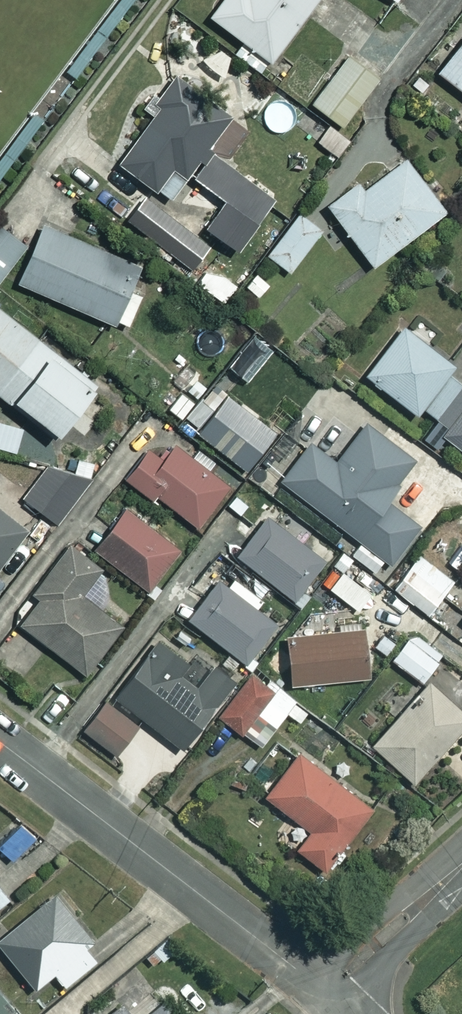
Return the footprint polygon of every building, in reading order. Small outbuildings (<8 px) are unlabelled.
[(206,16),(264,62),(313,0),(218,0),(206,16)] [(436,75),(461,94),(461,38),(436,75)] [(226,118),(166,76),(142,112),(150,117),(102,186),(136,210),(152,188),(169,200),(186,174),(194,179),(183,195),(213,216),(205,229),(236,250),(274,195),(205,148),(226,118)] [(347,142),(328,125),(314,141),(334,157),(347,142)] [(442,210),(401,158),(359,191),(353,184),(324,208),(370,267),(442,210)] [(318,231),(295,214),(264,256),(287,273),(318,231)] [(118,323),(142,266),(40,224),(17,281),(118,323)] [(0,227),(0,279),(25,245),(0,227)] [(256,301),(272,284),(257,269),(241,286),(256,301)] [(0,308),(0,393),(8,399),(13,394),(56,428),(93,380),(0,308)] [(364,374),(410,413),(420,402),(432,413),(461,379),(403,329),(364,374)] [(460,385),(433,418),(443,426),(438,433),(461,453),(461,387),(460,385)] [(276,433),(225,394),(216,404),(204,395),(185,421),(248,470),(276,433)] [(0,420),(0,446),(14,450),(21,427),(0,420)] [(309,438),(279,474),(362,543),(352,555),(378,576),(418,527),(383,498),(413,462),(366,423),(335,460),(309,438)] [(196,445),(189,453),(175,441),(161,459),(148,448),(125,476),(154,499),(159,493),(206,532),(238,493),(209,469),(216,461),(196,445)] [(83,482),(53,458),(24,496),(54,520),(83,482)] [(29,520),(0,498),(0,559),(29,520)] [(178,548),(124,506),(94,546),(148,587),(178,548)] [(290,517),(283,527),(266,514),(236,553),(294,598),(324,559),(300,540),(307,530),(290,517)] [(65,543),(31,591),(40,598),(22,624),(88,670),(122,621),(102,607),(108,590),(103,572),(65,543)] [(453,579),(418,552),(393,586),(428,612),(453,579)] [(371,586),(345,566),(329,587),(355,607),(371,586)] [(280,611),(224,568),(187,616),(244,659),(280,611)] [(365,676),(362,630),(286,634),(289,681),(365,676)] [(439,655),(409,634),(391,659),(421,680),(439,655)] [(213,710),(236,679),(215,664),(207,675),(155,636),(112,694),(184,748),(213,710)] [(236,679),(213,710),(260,746),(286,711),(299,721),(308,710),(248,665),(236,680),(236,679)] [(429,680),(371,741),(412,779),(461,725),(461,710),(429,680)] [(264,793),(294,817),(273,844),(289,857),(296,847),(323,868),(372,806),(298,749),(264,793)] [(33,836),(18,823),(0,844),(0,850),(12,860),(33,836)] [(92,938),(52,891),(0,936),(0,946),(34,986),(53,970),(64,982),(94,956),(84,945),(92,938)] [(141,980),(103,1013),(193,1013),(172,991),(160,1001),(141,980)] [(0,995),(0,1013),(8,1013),(12,1010),(0,995)]
